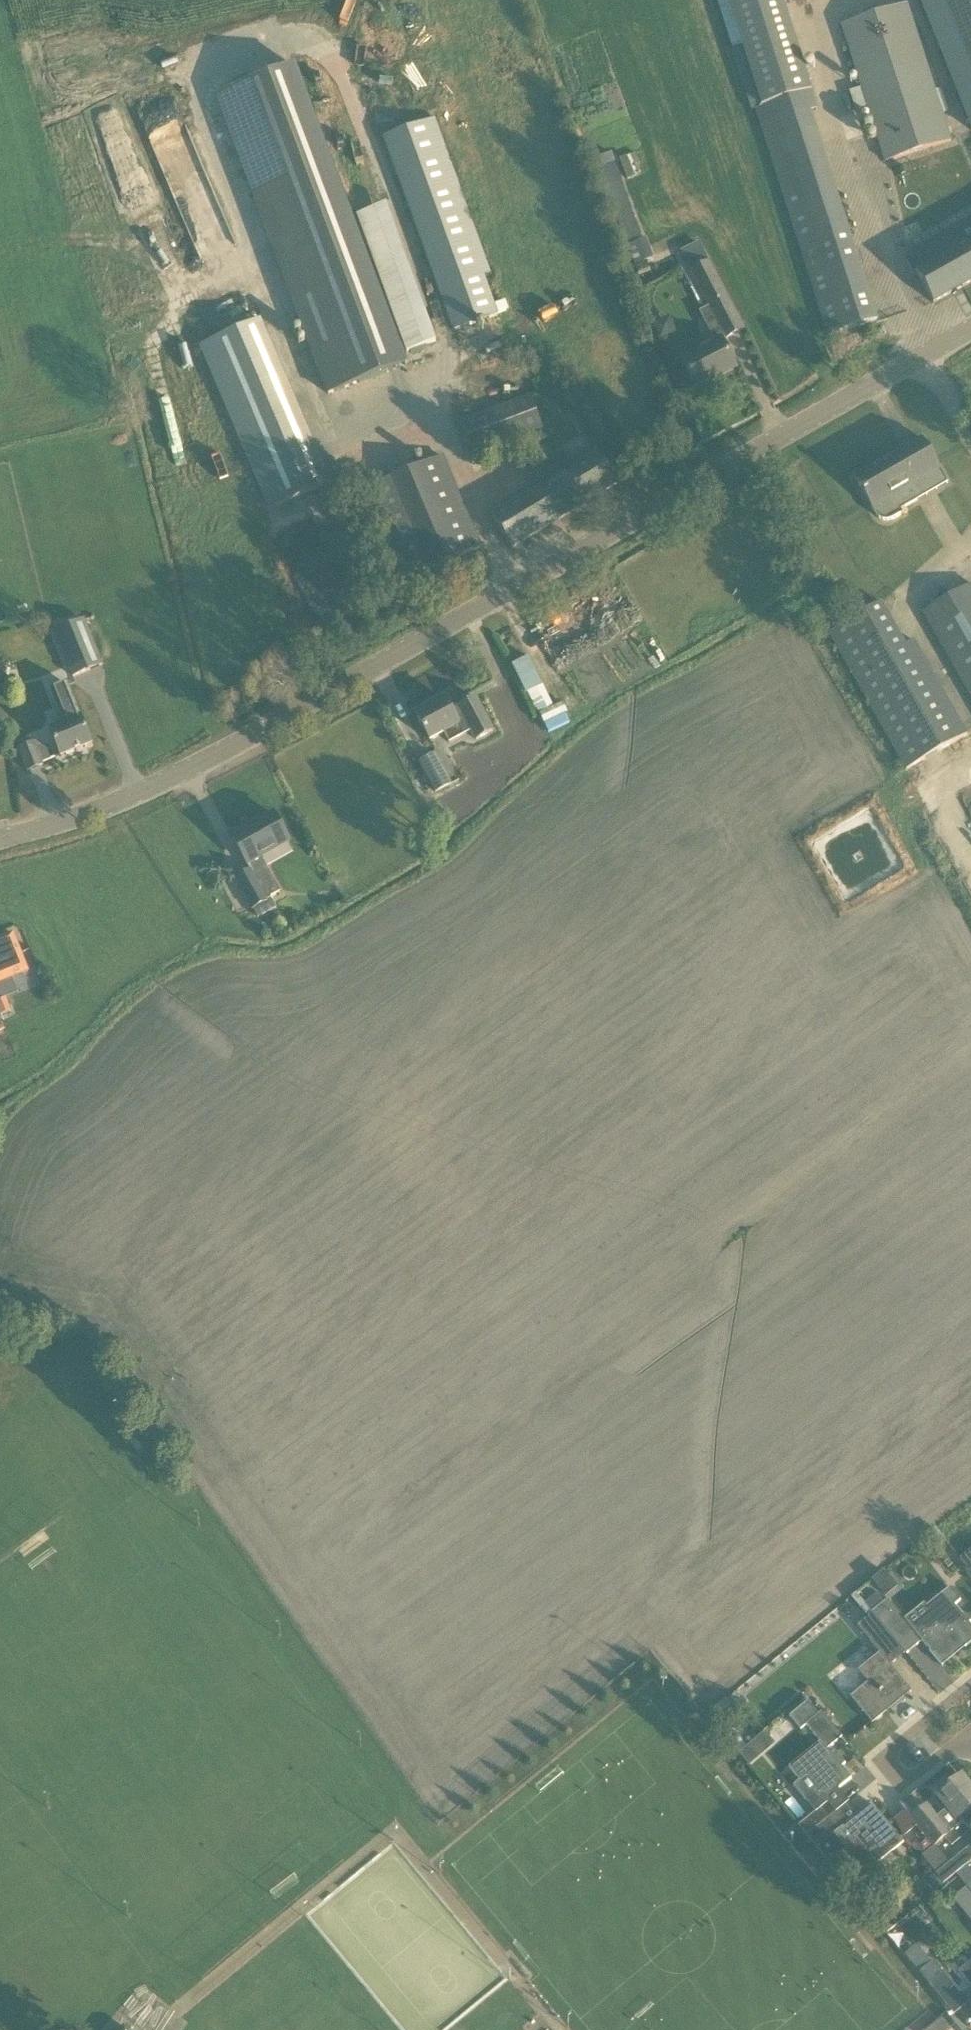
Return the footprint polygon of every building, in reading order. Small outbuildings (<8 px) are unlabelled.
[(729,50),(749,111),(756,109),(822,317),(828,336),(876,321),(810,112),(816,110),(781,0),(724,0),(739,47),(729,50)] [(970,133),(970,0),(917,0),(970,133)] [(864,108),(883,163),(950,141),(905,4),(838,26),(859,88),(847,92),(854,111),(864,108)] [(407,367),(294,67),(215,96),(328,397),(407,367)] [(506,311),(503,302),(492,306),(483,278),(490,275),(435,119),(383,137),(452,332),(496,316),(496,315),(506,311)] [(652,258),(644,238),(641,239),(612,160),(596,166),(632,265),(652,258)] [(384,209),(357,218),(406,354),(433,345),(384,209)] [(970,283),(970,219),(937,237),(947,255),(923,268),(916,272),(933,304),(970,283)] [(678,251),(707,307),(724,340),(743,330),(708,262),(707,262),(696,242),(678,251)] [(680,358),(687,371),(696,389),(735,369),(719,338),(680,358)] [(458,368),(468,405),(516,392),(506,355),(458,368)] [(293,394),(231,421),(268,509),(330,482),(293,394)] [(460,421),(474,456),(543,429),(529,394),(460,421)] [(574,414),(592,446),(610,436),(593,404),(574,414)] [(909,488),(939,470),(922,440),(854,478),(876,516),(876,517),(877,518),(877,519),(878,519),(879,520),(880,521),(881,521),(882,521),(882,522),(883,522),(884,522),(885,522),(886,522),(887,522),(888,522),(889,522),(890,522),(890,521),(891,521),(902,515),(900,511),(917,502),(909,488)] [(492,516),(501,532),(511,549),(616,485),(597,452),(571,468),(563,454),(533,471),(542,486),(492,516)] [(352,494),(390,583),(398,601),(429,588),(423,573),(480,548),(441,457),(352,494)] [(921,613),(970,701),(970,585),(921,613)] [(54,632),(73,678),(103,666),(84,619),(54,632)] [(852,676),(905,770),(967,735),(914,641),(852,676)] [(560,702),(550,706),(529,656),(513,662),(543,734),(569,723),(560,702)] [(50,732),(61,758),(91,745),(66,684),(50,690),(65,726),(50,732)] [(459,710),(452,713),(445,700),(416,716),(430,743),(444,735),(449,743),(471,731),(476,740),(493,732),(475,699),(459,708),(459,710)] [(30,736),(16,741),(19,748),(32,743),(30,736)] [(18,749),(26,771),(43,765),(34,742),(32,743),(19,748),(18,749)] [(418,763),(433,791),(450,782),(435,754),(418,763)] [(250,870),(234,879),(252,911),(254,910),(258,918),(276,909),(270,898),(281,892),(263,859),(289,845),(273,815),(232,837),(250,870)] [(0,940),(0,983),(27,972),(13,935),(0,940)] [(0,1000),(0,1010),(1,1014),(10,1011),(6,998),(0,1000)] [(959,1560),(970,1574),(970,1550),(959,1560)] [(872,1614),(882,1628),(904,1654),(905,1653),(906,1655),(921,1642),(942,1667),(970,1643),(970,1627),(953,1605),(959,1600),(950,1588),(926,1607),(941,1625),(921,1641),(888,1600),(871,1613),(872,1614)] [(882,1628),(872,1614),(857,1627),(879,1654),(857,1672),(867,1684),(850,1698),(871,1724),(911,1692),(889,1666),(904,1654),(882,1628)] [(848,1779),(840,1769),(845,1765),(835,1752),(831,1755),(827,1750),(842,1738),(821,1713),(818,1715),(807,1702),(789,1716),(801,1731),(806,1726),(820,1743),(789,1768),(799,1781),(793,1786),(805,1801),(811,1796),(817,1803),(823,1798),(825,1800),(826,1799),(825,1798),(833,1791),(835,1792),(851,1779),(850,1778),(848,1779)] [(721,1718),(714,1725),(721,1733),(728,1727),(721,1718)] [(765,1732),(738,1754),(748,1766),(774,1744),(765,1732)] [(961,1778),(937,1798),(947,1810),(937,1818),(927,1806),(911,1819),(933,1847),(934,1848),(964,1823),(959,1818),(970,1808),(970,1790),(961,1778)] [(798,1826),(809,1839),(831,1822),(828,1818),(836,1812),(828,1802),(798,1826)] [(831,1822),(809,1839),(828,1863),(856,1840),(877,1865),(903,1844),(871,1804),(838,1831),(831,1822)] [(935,1874),(943,1885),(970,1862),(970,1846),(935,1874)] [(933,1847),(921,1857),(926,1863),(938,1853),(934,1848),(933,1847)] [(935,1874),(925,1883),(933,1893),(943,1885),(935,1874)] [(951,1899),(970,1923),(970,1896),(964,1888),(962,1889),(952,1898),(951,1899)] [(932,1962),(919,1973),(940,1999),(954,1988),(932,1962)] [(970,1962),(958,1972),(970,1988),(962,1995),(970,2007),(970,1962)]
